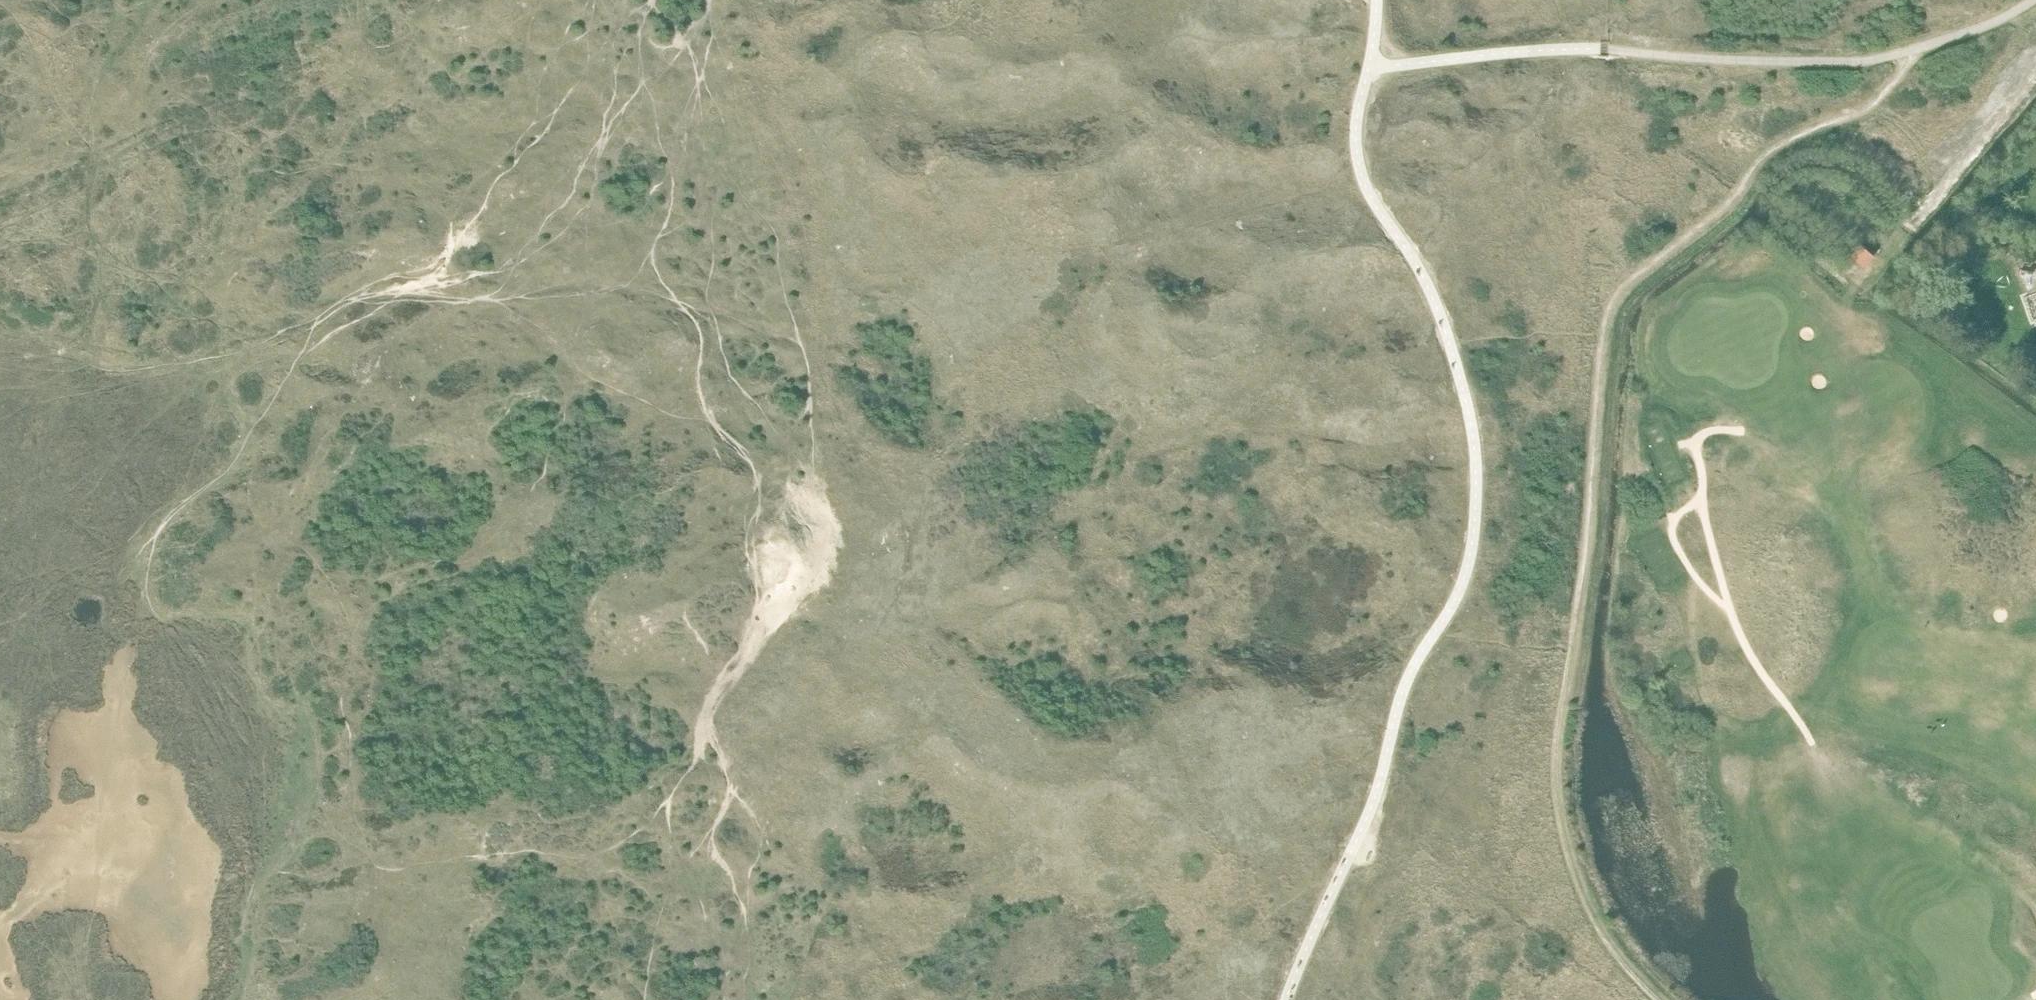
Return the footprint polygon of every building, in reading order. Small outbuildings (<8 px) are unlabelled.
[(1862,246),(1851,260),(1862,268),(1873,255),(1862,246)] [(2028,384),(2035,390),(2035,372),(2028,384)]
